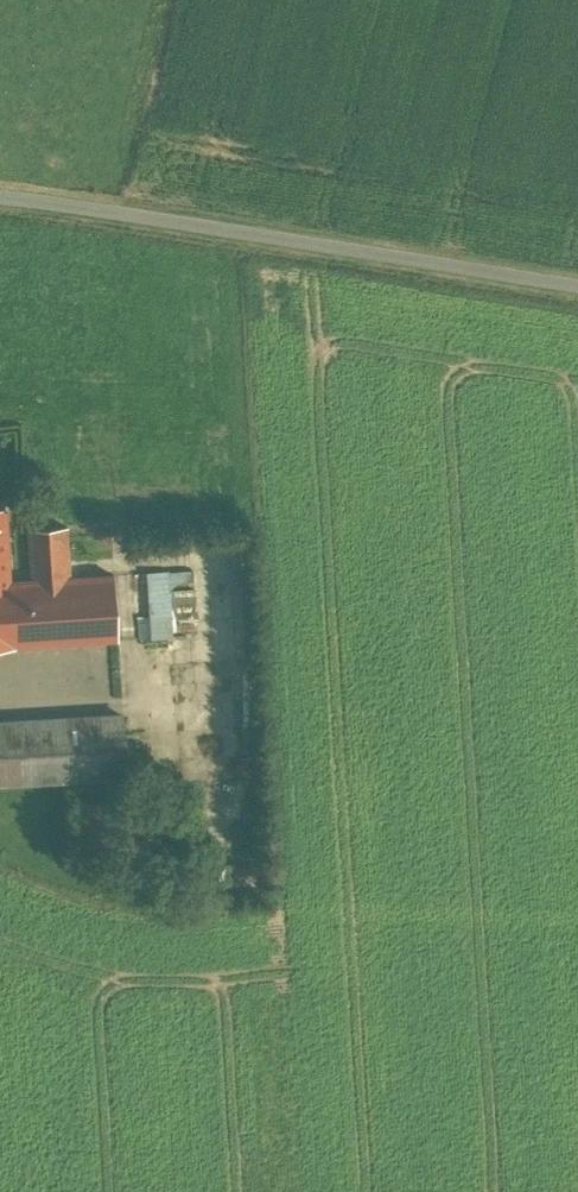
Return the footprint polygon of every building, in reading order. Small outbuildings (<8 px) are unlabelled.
[(10,581),(5,508),(0,508),(0,582),(10,581)] [(10,581),(0,582),(0,648),(118,641),(114,575),(71,578),(67,527),(29,529),(33,580),(10,581)] [(136,571),(141,639),(176,637),(174,604),(198,602),(196,567),(136,571)] [(0,721),(0,790),(129,778),(125,713),(0,721)]
